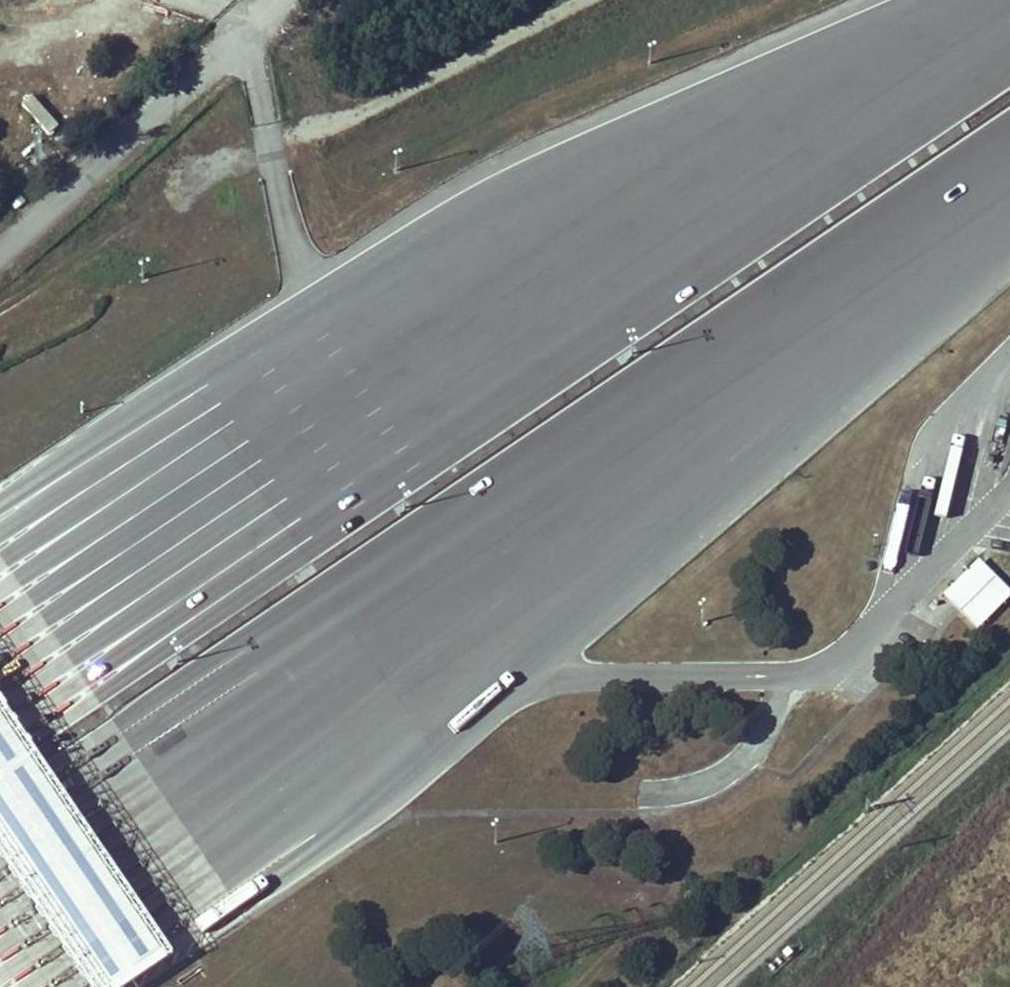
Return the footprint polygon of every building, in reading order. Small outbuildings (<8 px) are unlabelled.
[(21,104),(48,135),(60,125),(33,94),(21,104)] [(1009,595),(1009,586),(979,556),(941,594),(976,629),(1009,595)] [(0,710),(0,856),(91,986),(128,986),(171,957),(0,710)]
